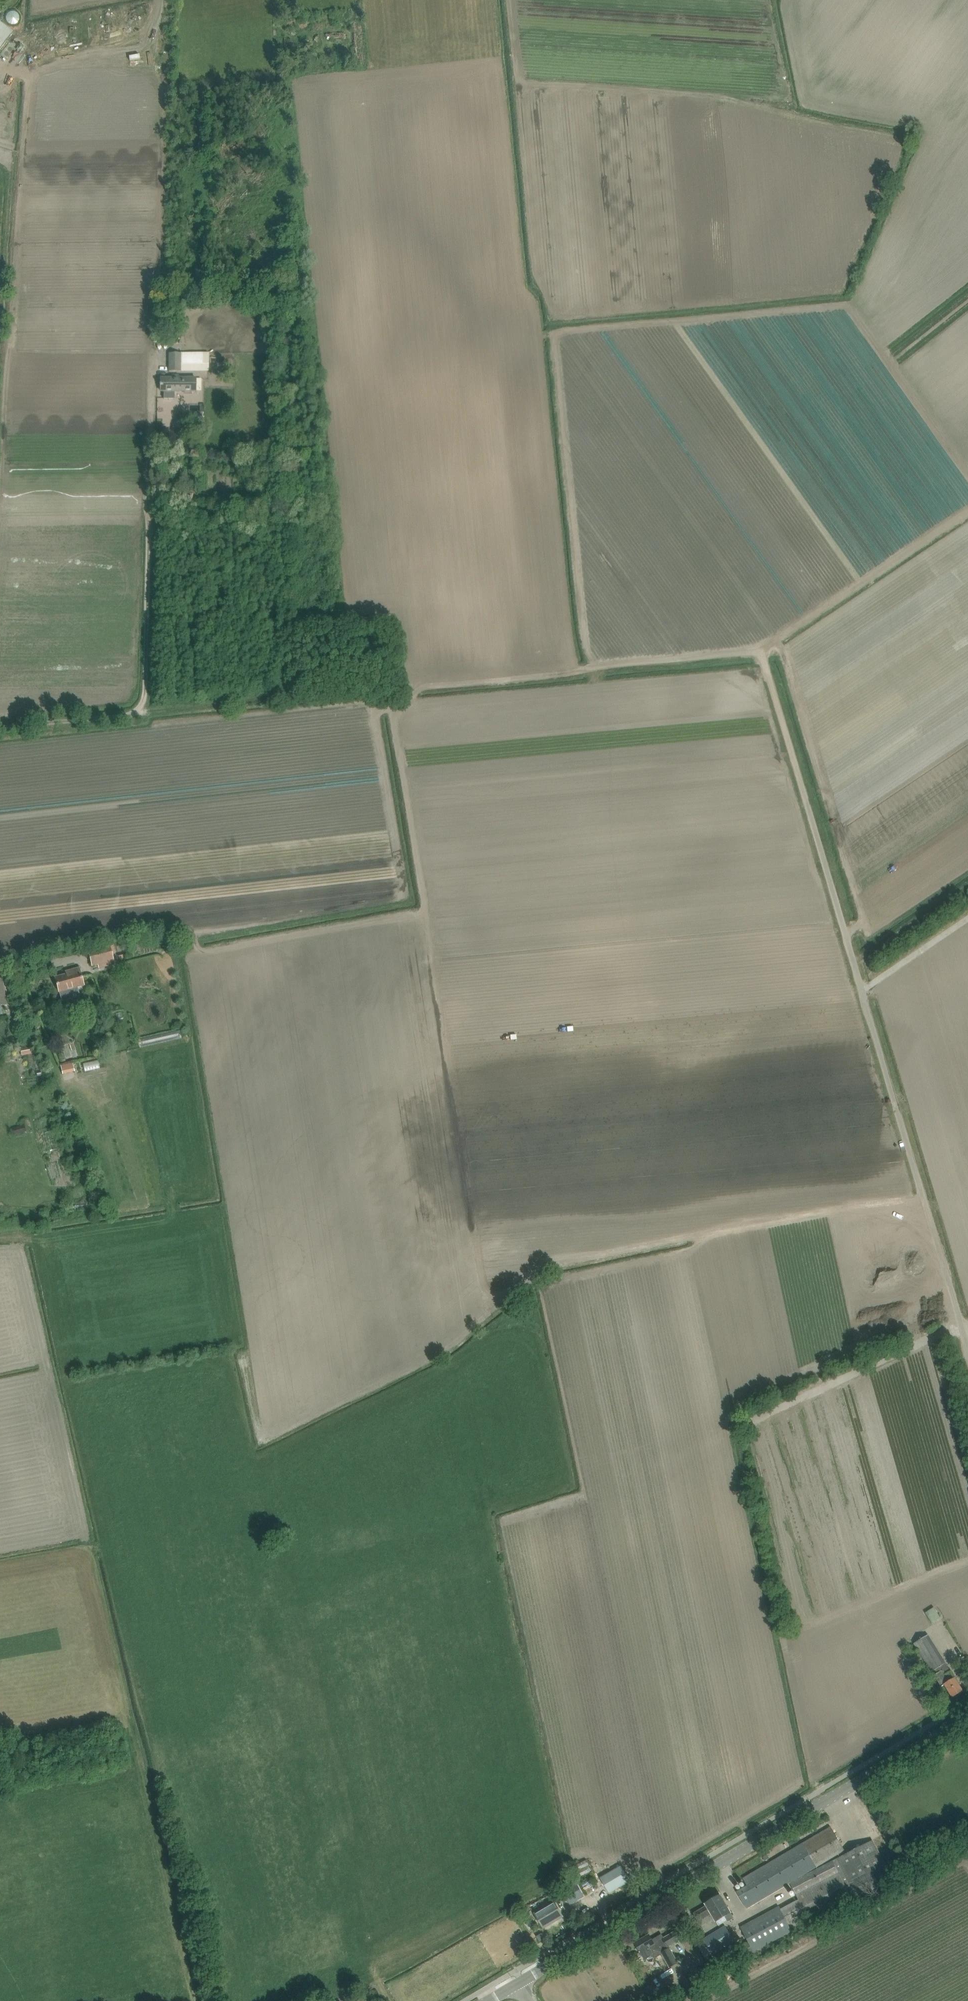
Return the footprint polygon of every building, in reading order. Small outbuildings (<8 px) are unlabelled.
[(8,14),(6,17),(6,20),(8,23),(12,25),(15,24),(18,22),(19,19),(19,16),(17,13),(14,11),(11,12),(8,14)] [(13,33),(0,23),(0,49),(13,33)] [(181,353),(169,353),(169,371),(188,371),(188,365),(209,364),(210,352),(181,352),(181,353)] [(160,377),(160,390),(160,392),(164,392),(164,398),(175,398),(175,392),(185,392),(184,394),(192,395),(192,392),(197,392),(197,390),(201,390),(201,378),(197,378),(197,377),(180,377),(180,375),(174,375),(174,377),(160,377)] [(111,944),(88,950),(92,966),(98,964),(99,968),(115,964),(111,944)] [(64,972),(64,975),(56,977),(60,992),(82,985),(85,985),(80,967),(64,972)] [(73,1063),(61,1065),(63,1074),(75,1072),(73,1063)] [(25,1126),(13,1129),(14,1134),(27,1131),(25,1126)] [(48,1130),(48,1142),(58,1142),(58,1129),(48,1130)] [(928,1634),(913,1642),(931,1671),(934,1669),(945,1662),(946,1662),(928,1634)] [(937,1673),(934,1675),(936,1678),(941,1686),(945,1684),(953,1697),(963,1691),(958,1682),(951,1671),(950,1670),(944,1674),(942,1670),(937,1673)] [(845,1850),(836,1835),(831,1827),(743,1879),(747,1885),(737,1892),(747,1908),(845,1850)] [(749,1941),(730,1951),(736,1961),(745,1956),(749,1964),(753,1962),(749,1954),(892,1878),(873,1840),(837,1858),(790,1883),(799,1899),(780,1909),(779,1906),(741,1927),(749,1941)] [(586,1869),(595,1867),(593,1858),(585,1859),(586,1869)] [(609,1894),(630,1882),(621,1865),(600,1877),(609,1894)] [(575,1882),(564,1889),(571,1903),(583,1896),(575,1882)] [(707,1906),(706,1906),(694,1913),(702,1925),(714,1918),(719,1925),(724,1922),(722,1918),(731,1913),(720,1895),(718,1896),(716,1894),(711,1898),(712,1900),(706,1903),(707,1906)] [(563,1916),(555,1901),(535,1913),(543,1928),(563,1916)] [(734,1941),(724,1925),(702,1938),(712,1954),(734,1941)] [(635,1943),(645,1959),(652,1955),(653,1957),(655,1957),(662,1954),(670,1968),(678,1963),(669,1946),(683,1938),(678,1930),(664,1938),(662,1935),(653,1940),(649,1934),(635,1943)] [(543,1931),(537,1934),(545,1949),(551,1945),(543,1931)] [(706,1961),(699,1951),(691,1936),(682,1941),(696,1967),(706,1961)] [(672,1985),(681,1980),(677,1973),(668,1979),(672,1985)]
